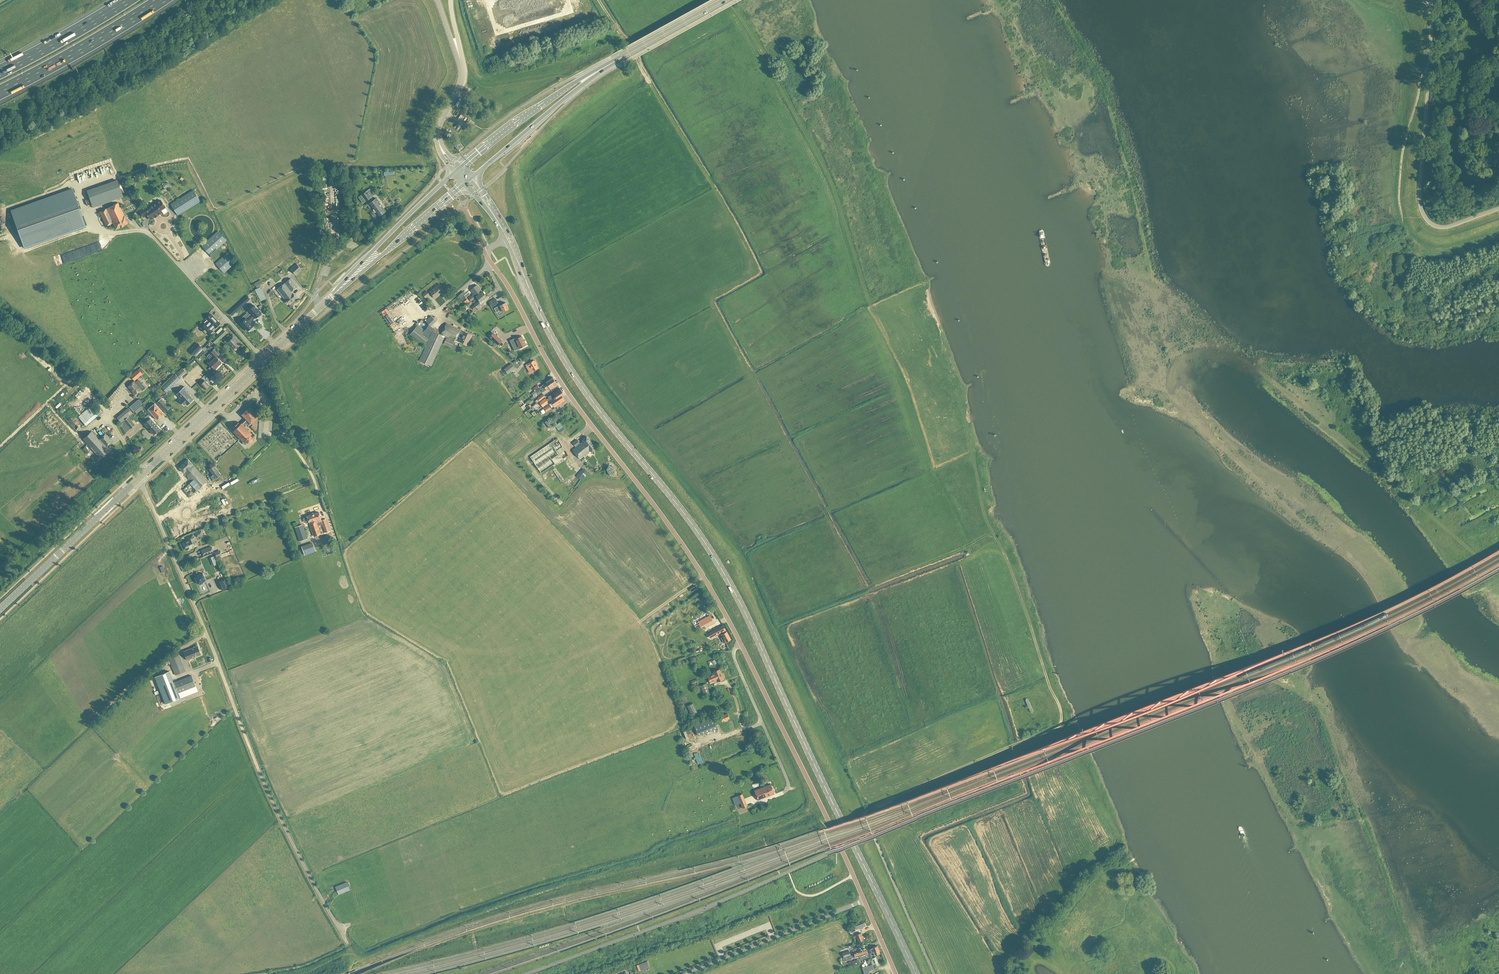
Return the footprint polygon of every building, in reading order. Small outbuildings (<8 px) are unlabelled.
[(464,147),(459,141),(454,146),(459,151),(464,147)] [(123,196),(118,181),(87,192),(92,207),(123,196)] [(375,195),(370,188),(361,195),(366,201),(375,195)] [(72,189),(11,210),(24,248),(85,226),(72,189)] [(194,190),(171,204),(178,215),(201,201),(194,190)] [(122,209),(134,203),(129,194),(117,200),(122,209)] [(376,198),(368,204),(375,213),(372,215),(375,219),(378,216),(378,217),(386,211),(376,198)] [(143,217),(147,214),(150,219),(155,216),(155,217),(158,215),(157,214),(162,211),(161,210),(165,207),(161,200),(150,207),(148,204),(139,210),(143,217)] [(125,217),(118,202),(99,211),(106,225),(113,222),(116,228),(120,227),(124,225),(127,223),(125,217)] [(218,231),(202,245),(213,258),(219,253),(216,250),(227,240),(218,231)] [(236,262),(227,252),(216,262),(225,272),(236,262)] [(296,275),(302,270),(296,264),(290,269),(296,275)] [(291,278),(277,289),(285,299),(285,300),(288,304),(296,297),(291,291),(297,286),(291,278)] [(439,284),(430,292),(435,298),(442,291),(442,290),(444,289),(439,284)] [(476,296),(482,291),(481,291),(477,285),(471,289),(474,294),(473,295),(472,295),(469,298),(471,300),(476,296)] [(255,290),(261,302),(266,299),(260,288),(255,290)] [(482,291),(476,296),(478,299),(477,300),(478,301),(474,304),(471,307),(474,310),(477,308),(481,305),(479,302),(480,301),(481,301),(487,297),(482,291)] [(273,305),(279,302),(274,293),(269,296),(273,305)] [(462,301),(467,297),(464,293),(459,297),(462,301)] [(498,303),(496,298),(489,301),(491,306),(498,303)] [(496,312),(502,309),(503,312),(509,309),(505,302),(500,305),(494,308),(496,312)] [(253,320),(255,317),(256,318),(258,315),(259,316),(261,314),(261,313),(254,305),(247,312),(248,312),(247,313),(253,320)] [(241,323),(247,330),(253,325),(250,322),(253,320),(247,313),(239,320),(241,322),(241,323)] [(205,323),(204,325),(201,328),(208,335),(213,330),(212,330),(215,327),(216,328),(220,323),(211,314),(210,315),(206,318),(207,319),(204,322),(205,323)] [(427,338),(432,330),(434,328),(431,326),(436,321),(431,315),(425,321),(429,324),(429,325),(423,320),(419,325),(418,324),(410,334),(423,344),(428,338),(427,338)] [(457,336),(461,338),(459,341),(466,344),(467,340),(468,341),(471,335),(464,331),(464,332),(460,331),(461,329),(446,322),(441,333),(441,334),(443,335),(443,334),(445,335),(449,337),(455,340),(457,336)] [(212,340),(215,343),(227,333),(224,329),(212,340)] [(445,336),(432,330),(419,360),(431,366),(445,336)] [(493,332),(489,336),(498,345),(502,340),(493,332)] [(223,339),(226,341),(234,350),(241,344),(233,335),(231,337),(228,334),(223,339)] [(515,350),(526,345),(521,336),(515,339),(515,338),(510,340),(515,350)] [(454,342),(446,338),(443,343),(451,347),(454,342)] [(198,343),(189,351),(194,356),(202,349),(203,348),(198,343)] [(198,359),(205,352),(203,350),(204,349),(203,347),(203,348),(202,349),(203,350),(201,351),(196,356),(198,359)] [(221,362),(216,357),(218,355),(213,349),(209,353),(214,359),(209,363),(214,369),(221,362)] [(538,368),(533,360),(528,363),(529,364),(526,366),(530,372),(538,368)] [(511,363),(504,369),(508,374),(515,368),(511,363)] [(177,374),(180,376),(186,371),(183,368),(177,374)] [(142,373),(138,369),(130,376),(135,380),(142,373)] [(176,374),(162,387),(166,392),(176,382),(180,378),(176,374)] [(544,387),(554,380),(552,377),(545,381),(546,383),(542,385),(543,386),(544,386),(544,387)] [(205,380),(204,379),(200,383),(205,389),(209,385),(205,380)] [(544,387),(541,389),(543,392),(549,388),(549,387),(550,389),(557,384),(554,380),(544,387)] [(135,394),(141,389),(134,381),(128,386),(135,394)] [(535,391),(537,393),(541,389),(540,387),(537,389),(539,387),(537,385),(531,390),(533,393),(535,391)] [(190,392),(184,386),(176,394),(182,399),(180,401),(184,405),(186,403),(187,405),(193,399),(188,394),(190,392)] [(549,400),(562,391),(560,388),(548,396),(549,398),(547,399),(546,397),(540,402),(543,407),(549,403),(551,402),(549,400)] [(551,402),(555,406),(564,400),(562,397),(565,396),(562,391),(549,400),(551,402)] [(545,396),(543,394),(537,398),(538,398),(535,401),(536,403),(545,396)] [(133,411),(143,403),(139,399),(129,407),(133,411)] [(171,409),(162,399),(158,403),(167,412),(171,409)] [(156,418),(157,419),(164,413),(155,403),(148,409),(149,410),(148,410),(152,416),(153,415),(154,416),(153,417),(155,419),(156,418)] [(94,419),(101,413),(94,404),(86,409),(78,417),(86,425),(94,419)] [(129,407),(124,411),(128,416),(133,413),(129,407)] [(243,414),(246,418),(240,424),(239,422),(233,427),(235,429),(233,430),(244,441),(243,442),(245,445),(248,442),(250,442),(253,440),(253,438),(252,437),(255,435),(253,432),(252,433),(243,424),(245,422),(248,425),(251,422),(251,423),(258,416),(250,407),(243,414)] [(142,420),(144,423),(154,434),(160,429),(150,418),(147,415),(142,420)] [(131,428),(135,425),(129,417),(125,420),(131,428)] [(553,425),(548,419),(545,422),(550,428),(553,425)] [(565,428),(560,421),(556,425),(561,432),(565,428)] [(101,458),(109,451),(91,431),(83,438),(98,455),(95,458),(98,460),(101,458)] [(573,439),(581,436),(578,431),(571,435),(573,439)] [(105,434),(99,439),(106,447),(112,441),(105,434)] [(587,436),(582,440),(583,441),(573,449),(580,459),(591,450),(592,452),(596,448),(587,436)] [(541,473),(569,454),(557,438),(530,456),(541,473)] [(188,459),(179,467),(184,472),(192,481),(182,490),(187,496),(189,495),(190,496),(207,480),(193,464),(188,459)] [(610,475),(614,475),(615,469),(608,465),(606,469),(610,475)] [(583,468),(577,476),(581,479),(585,474),(586,475),(588,472),(583,468)] [(159,508),(164,513),(171,506),(166,501),(159,508)] [(321,522),(325,531),(325,532),(330,531),(326,518),(321,520),(319,512),(307,516),(307,517),(304,518),(305,522),(309,521),(314,536),(321,534),(317,523),(321,522)] [(295,527),(300,541),(308,538),(303,524),(295,527)] [(188,541),(183,543),(184,545),(184,546),(185,548),(186,551),(196,547),(193,540),(195,540),(193,535),(187,537),(188,541)] [(305,557),(316,553),(313,543),(302,547),(305,557)] [(212,546),(202,550),(204,556),(214,552),(212,546)] [(202,582),(206,580),(203,573),(195,576),(198,584),(199,583),(199,585),(203,583),(202,582)] [(205,578),(210,590),(214,588),(209,576),(205,578)] [(218,581),(223,590),(229,588),(225,578),(218,581)] [(723,625),(713,630),(707,633),(710,638),(712,637),(713,638),(715,637),(715,635),(723,631),(723,633),(722,634),(723,637),(722,638),(725,642),(726,642),(731,639),(727,631),(726,631),(725,632),(724,631),(725,630),(726,630),(723,625)] [(689,636),(692,641),(700,636),(697,631),(689,636)] [(187,660),(201,654),(198,645),(197,646),(196,645),(194,646),(194,647),(184,651),(187,660)] [(186,671),(179,653),(168,657),(175,675),(186,671)] [(157,671),(164,664),(162,662),(155,669),(157,671)] [(714,673),(707,675),(710,683),(717,680),(717,682),(724,679),(719,668),(713,671),(714,673)] [(169,671),(155,676),(165,703),(180,698),(169,671)] [(213,680),(210,672),(199,676),(201,684),(213,680)] [(258,674),(245,679),(248,687),(262,681),(258,674)] [(175,682),(179,692),(196,686),(192,675),(175,682)] [(708,691),(705,683),(700,685),(701,688),(703,693),(708,691)] [(214,711),(223,708),(219,698),(207,702),(209,710),(213,708),(214,711)] [(693,703),(687,706),(691,714),(697,711),(693,703)] [(727,713),(720,716),(722,721),(724,720),(725,722),(728,720),(727,719),(729,718),(727,713)] [(713,719),(694,726),(698,735),(717,728),(713,719)] [(774,793),(771,784),(754,790),(758,800),(774,793)] [(738,795),(743,807),(747,805),(742,793),(738,795)] [(347,882),(335,886),(339,894),(350,889),(347,882)] [(854,939),(855,943),(863,939),(860,933),(855,935),(857,938),(854,939)] [(880,953),(877,945),(872,946),(872,948),(869,949),(870,953),(873,952),(874,955),(880,953)] [(859,955),(860,959),(869,956),(868,953),(866,949),(854,953),(855,957),(859,955)] [(843,961),(852,958),(849,950),(842,952),(844,957),(839,958),(840,961),(843,960),(843,961)] [(647,961),(639,964),(641,970),(649,966),(647,961)]
